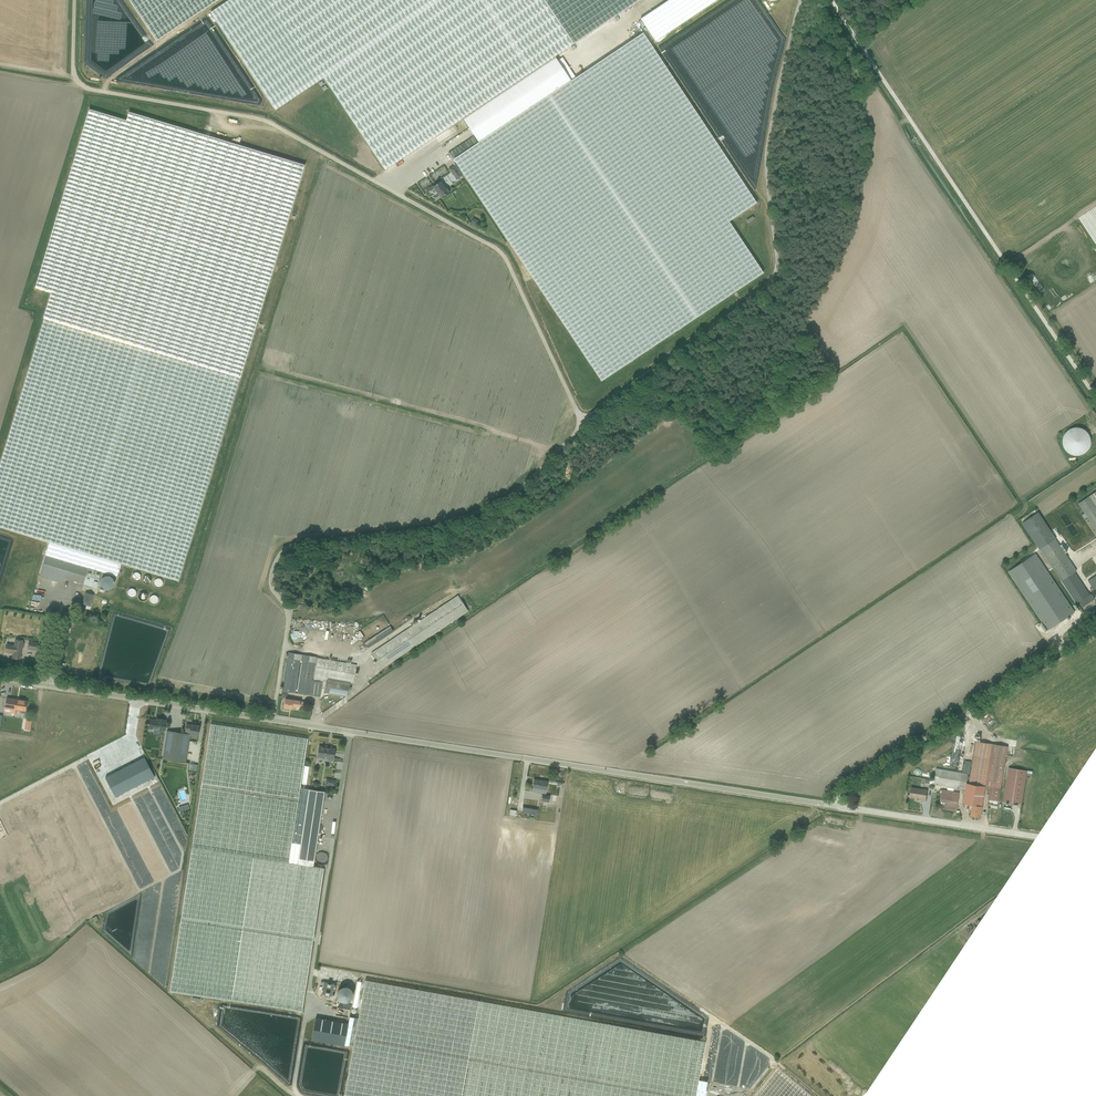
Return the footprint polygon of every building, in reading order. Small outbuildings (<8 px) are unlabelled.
[(159,38),(218,0),(134,0),(159,38)] [(634,0),(222,0),(207,10),(272,108),(320,77),(382,171),(461,118),(477,142),(450,159),(597,381),(762,272),(728,221),(754,203),(641,32),(568,80),(551,54),(634,0)] [(641,18),(656,41),(723,0),(670,0),(641,18)] [(130,119),(88,107),(35,289),(51,294),(45,316),(243,377),(307,163),(130,111),(130,119)] [(439,197),(448,192),(440,180),(426,189),(429,194),(433,192),(435,195),(437,194),(439,197)] [(193,546),(243,377),(45,316),(0,465),(0,528),(50,543),(46,556),(103,574),(119,581),(123,568),(182,585),(183,582),(193,546)] [(1079,504),(1085,513),(1081,515),(1084,520),(1088,518),(1095,529),(1095,492),(1079,504)] [(1076,605),(1091,595),(1036,510),(1021,520),(1076,605)] [(1073,612),(1034,554),(1007,573),(1045,630),(1073,612)] [(98,589),(103,574),(46,556),(39,577),(98,589)] [(143,578),(139,572),(134,576),(138,581),(143,578)] [(1086,580),(1093,591),(1095,589),(1095,573),(1086,580)] [(145,584),(152,585),(153,577),(146,576),(145,584)] [(96,594),(86,591),(82,606),(91,609),(96,594)] [(143,592),(141,599),(148,600),(149,593),(143,592)] [(380,664),(466,608),(457,595),(372,652),(380,664)] [(365,639),(369,646),(390,633),(386,626),(365,639)] [(3,645),(2,652),(10,653),(10,658),(20,660),(24,642),(12,641),(12,645),(3,645)] [(31,641),(31,650),(40,650),(40,647),(35,646),(35,642),(31,641)] [(286,649),(280,685),(319,691),(321,678),(328,679),(326,688),(344,691),(347,678),(351,679),(354,660),(286,649)] [(299,699),(281,698),(280,709),(288,709),(288,704),(298,705),(299,699)] [(26,702),(7,699),(4,715),(15,717),(16,711),(24,712),(26,702)] [(165,721),(163,720),(146,718),(144,730),(163,733),(165,721)] [(307,738),(207,723),(200,769),(167,992),(304,1012),(325,867),(315,866),(298,863),(301,845),(309,788),(300,786),(307,738)] [(191,737),(168,734),(164,759),(188,762),(191,737)] [(969,774),(937,769),(935,783),(965,788),(963,802),(969,803),(967,818),(980,820),(985,788),(991,789),(989,801),(1018,806),(1024,771),(1004,768),(1007,748),(974,743),(969,774)] [(336,750),(317,746),(313,764),(324,766),(325,762),(334,763),(336,750)] [(545,781),(531,779),(529,789),(544,791),(545,781)] [(928,789),(913,786),(910,799),(926,802),(928,789)] [(309,788),(301,845),(298,863),(315,866),(326,790),(309,788)] [(955,809),(956,794),(940,792),(939,807),(955,809)] [(537,806),(523,804),(515,852),(529,854),(537,806)] [(16,963),(18,966),(33,960),(27,949),(23,950),(25,954),(22,956),(24,959),(16,963)] [(702,1030),(704,1020),(625,966),(623,966),(579,992),(579,991),(578,993),(575,995),(573,1007),(575,1009),(627,1017),(628,1016),(632,1017),(631,1016),(633,1013),(639,1014),(641,1015),(643,1014),(643,1015),(647,1018),(642,1017),(640,1016),(640,1018),(645,1019),(647,1022),(702,1030)] [(348,1095),(374,1095),(387,1010),(386,1010),(387,1009),(391,1007),(403,1004),(401,1003),(405,1002),(406,999),(407,1002),(407,999),(405,998),(406,996),(409,995),(403,994),(406,994),(405,990),(412,988),(367,981),(361,1019),(357,1018),(352,1047),(355,1047),(348,1095)] [(318,1018),(314,1042),(352,1047),(356,1018),(351,1017),(351,1020),(347,1019),(347,1023),(318,1018)] [(761,1059),(760,1061),(757,1058),(746,1073),(749,1075),(753,1070),(761,1076),(769,1065),(761,1059)] [(709,1082),(700,1081),(698,1095),(708,1095),(709,1082)]
